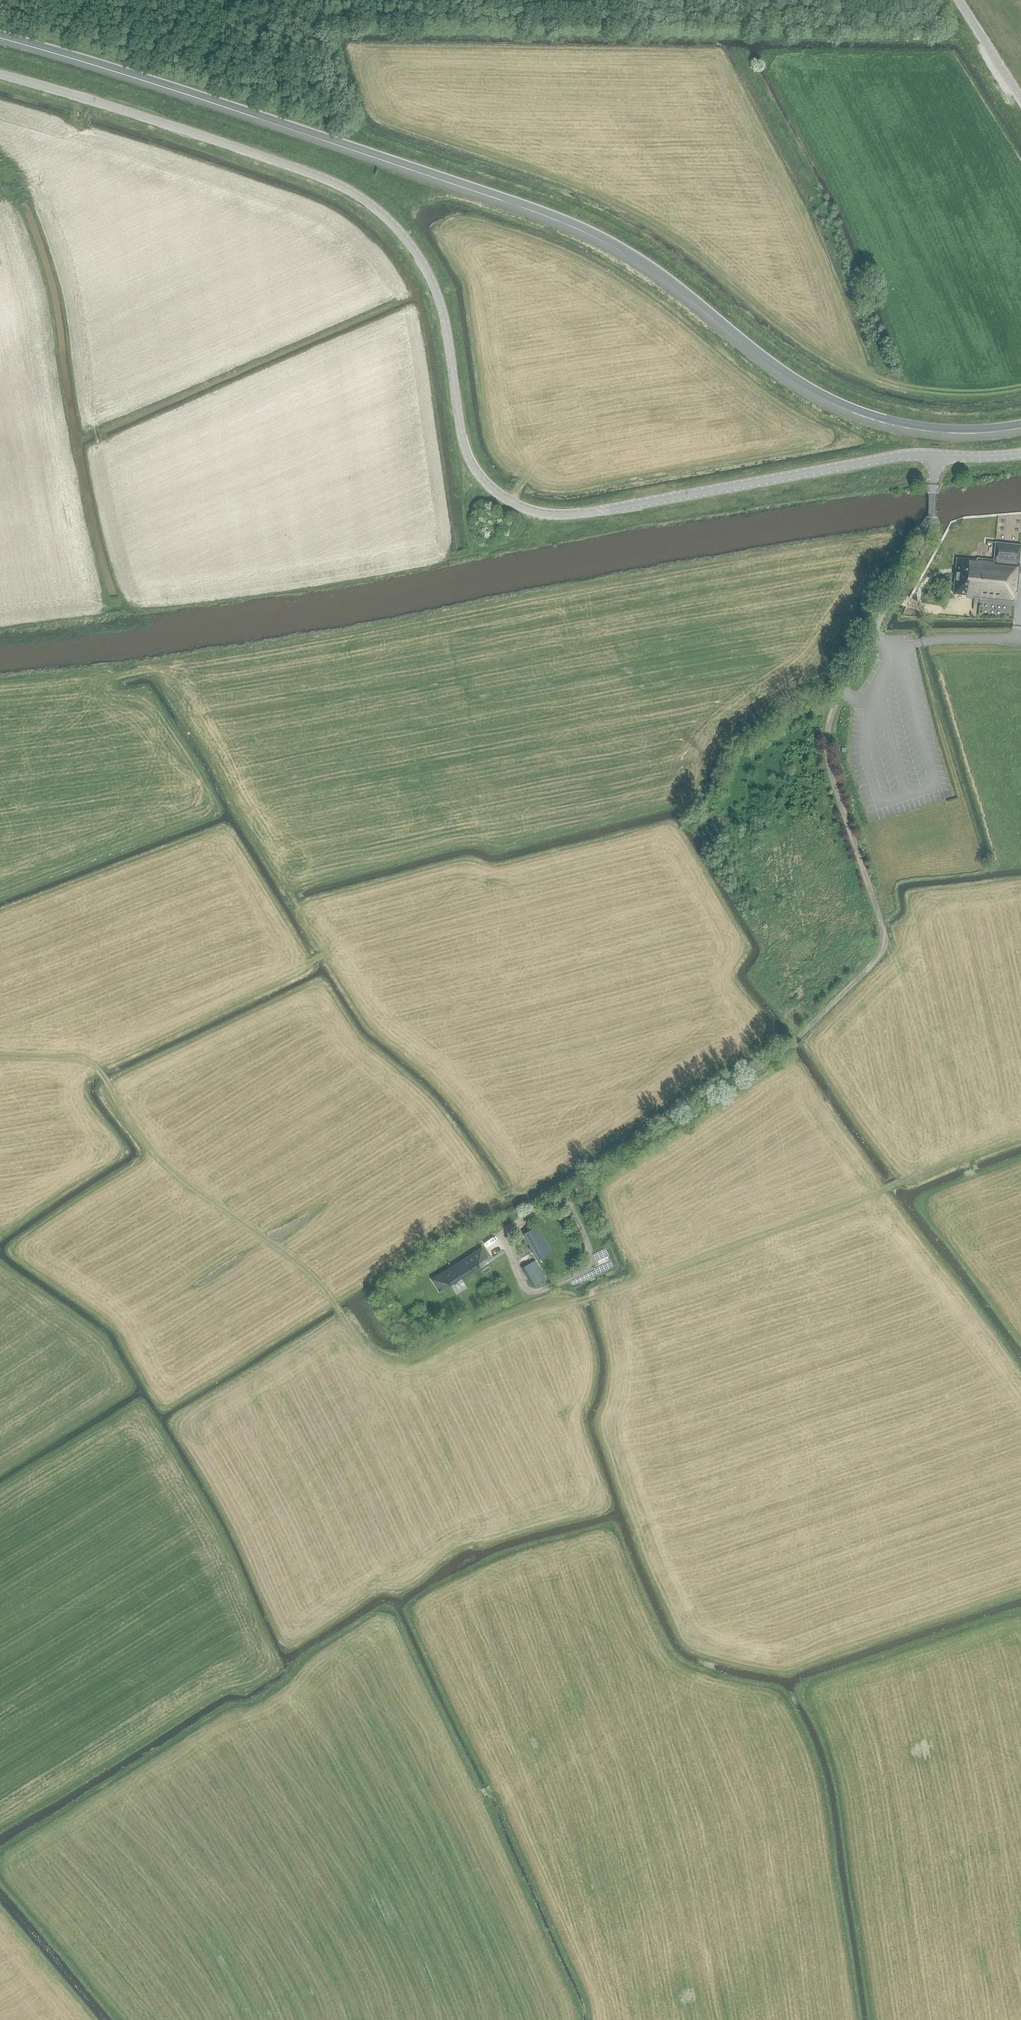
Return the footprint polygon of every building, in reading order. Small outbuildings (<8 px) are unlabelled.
[(1020,546),(1020,545),(995,542),(994,560),(976,559),(976,560),(957,558),(953,594),(966,595),(966,596),(1014,601),(1015,591),(1017,592),(1018,574),(1019,571),(1019,569),(1020,546)] [(523,1235),(536,1260),(551,1252),(537,1227),(523,1235)] [(431,1279),(439,1292),(480,1266),(478,1263),(488,1257),(482,1247),(431,1279)] [(534,1261),(521,1268),(532,1287),(545,1280),(534,1261)]
